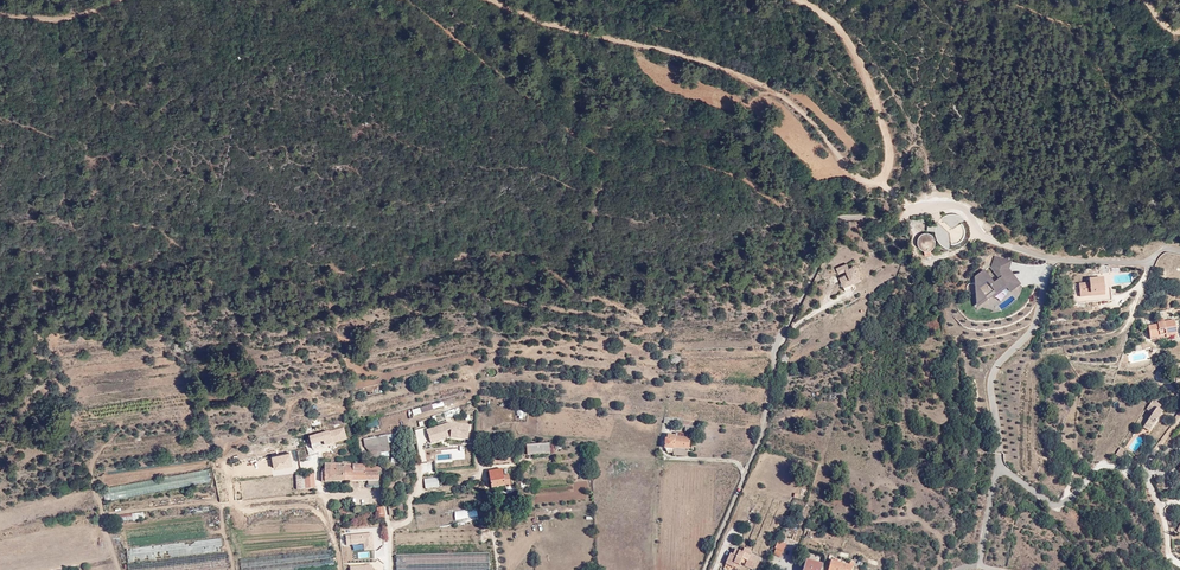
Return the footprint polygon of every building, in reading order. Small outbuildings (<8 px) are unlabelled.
[(938,222),(935,226),(928,225),(927,230),(935,231),(936,235),(937,239),(940,243),(943,246),(948,247),(952,248),(957,247),(961,246),(964,243),(967,239),(968,235),(969,231),(968,226),(966,222),(964,219),(960,216),(956,215),(951,214),(947,215),(943,217),(940,219),(938,222)] [(922,250),(923,250),(924,256),(931,255),(930,249),(931,249),(933,247),(934,246),(934,244),(934,241),(934,239),(933,237),(933,236),(931,235),(929,234),(928,233),(926,233),(925,233),(923,233),(922,234),(921,234),(920,235),(919,236),(918,237),(917,238),(917,240),(917,242),(917,244),(917,245),(919,247),(920,249),(922,250)] [(1020,285),(1008,270),(1008,269),(1010,262),(995,256),(991,268),(990,266),(974,277),(976,305),(989,295),(991,297),(1005,286),(1007,289),(1012,285),(1015,288),(1020,285)] [(845,281),(841,284),(845,292),(854,288),(852,285),(861,281),(854,267),(849,269),(846,264),(834,269),(837,274),(844,271),(846,275),(843,277),(845,281)] [(1084,284),(1085,298),(1109,295),(1108,278),(1094,280),(1094,283),(1084,284)] [(1152,326),(1154,337),(1171,335),(1171,337),(1179,336),(1179,328),(1179,320),(1169,321),(1168,318),(1161,319),(1162,324),(1152,326)] [(464,413),(460,398),(369,424),(374,439),(464,413)] [(1167,420),(1162,417),(1167,410),(1162,407),(1165,404),(1156,398),(1153,402),(1152,401),(1145,411),(1151,416),(1145,426),(1156,434),(1167,420)] [(526,411),(518,410),(517,418),(525,419),(526,411)] [(470,439),(470,423),(446,423),(426,429),(430,443),(433,443),(446,439),(470,439)] [(673,439),(666,438),(664,448),(673,449),(672,453),(672,454),(686,457),(688,438),(687,438),(687,434),(677,432),(676,436),(674,437),(673,439)] [(394,445),(392,437),(383,439),(383,438),(360,443),(361,451),(365,455),(378,457),(386,456),(384,447),(394,445)] [(549,442),(527,447),(529,455),(551,451),(549,442)] [(312,448),(313,453),(333,448),(331,443),(312,448)] [(1144,443),(1135,452),(1139,457),(1148,447),(1144,443)] [(1125,452),(1120,457),(1124,461),(1129,455),(1125,452)] [(306,454),(279,458),(281,472),(308,468),(306,454)] [(512,456),(493,458),(494,464),(498,464),(498,466),(505,466),(505,463),(507,463),(507,460),(513,459),(512,456)] [(323,478),(323,486),(365,485),(365,490),(377,489),(377,468),(323,468),(323,478)] [(509,491),(509,481),(503,481),(503,475),(491,475),(490,491),(503,491),(509,491)] [(312,476),(295,477),(296,492),(312,491),(312,476)] [(436,482),(422,484),(424,492),(437,489),(436,482)] [(477,508),(454,510),(455,522),(478,520),(477,508)] [(118,521),(144,519),(143,513),(118,514),(118,521)] [(220,526),(120,538),(121,549),(124,549),(125,563),(225,551),(224,539),(221,539),(220,526)] [(793,542),(796,535),(781,530),(778,537),(793,542)] [(331,551),(329,540),(236,549),(237,562),(239,562),(332,551),(331,551)] [(785,544),(778,541),(775,548),(776,549),(774,554),(780,556),(785,544)] [(747,560),(750,554),(742,551),(732,547),(726,564),(732,567),(733,565),(734,562),(739,564),(742,558),(747,560)] [(332,551),(239,562),(240,569),(309,569),(334,568),(332,551)] [(761,556),(750,552),(750,554),(747,560),(758,564),(761,556)] [(128,564),(128,569),(230,569),(228,553),(128,564)] [(485,559),(394,560),(394,569),(485,569),(485,559)] [(806,559),(802,569),(821,569),(823,565),(806,559)] [(881,562),(870,559),(869,563),(880,567),(881,562)] [(831,560),(828,569),(851,569),(853,566),(831,560)]
